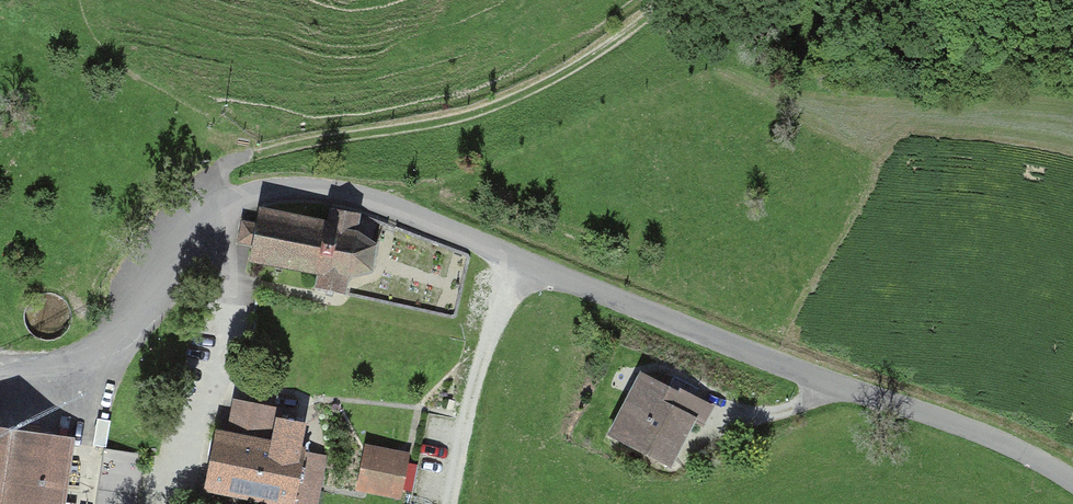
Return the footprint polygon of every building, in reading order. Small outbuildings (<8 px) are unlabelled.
[(260,205),(248,264),(315,277),(313,288),(346,294),(350,274),(375,279),(382,241),(377,240),(359,236),(364,215),(334,209),(331,220),(260,205)] [(707,403),(643,372),(611,437),(675,469),(707,403)] [(285,410),(234,399),(228,429),(279,440),(285,410)] [(0,429),(0,503),(69,503),(78,440),(0,429)] [(219,432),(206,493),(258,503),(297,503),(309,451),(219,432)] [(412,456),(365,446),(356,489),(403,499),(412,456)] [(106,449),(97,503),(139,503),(147,456),(106,449)]
